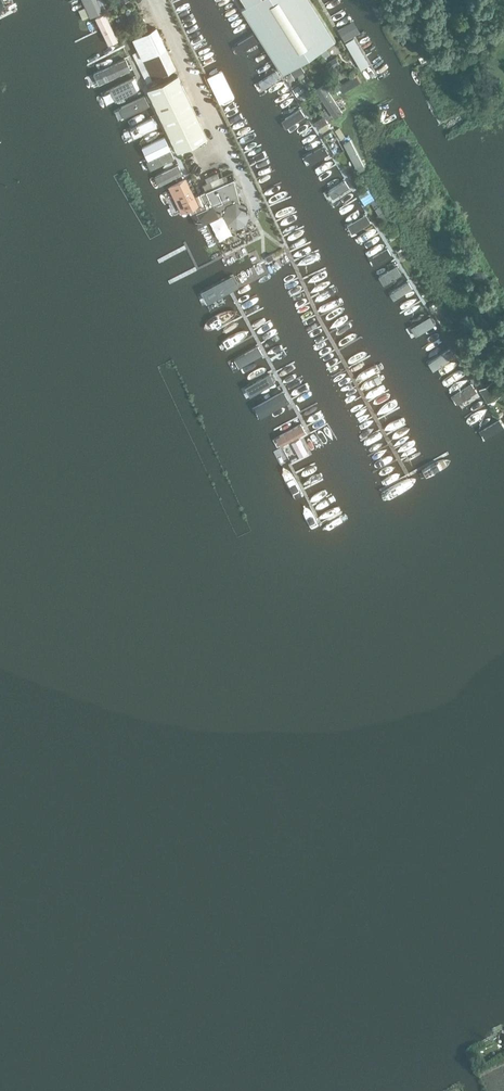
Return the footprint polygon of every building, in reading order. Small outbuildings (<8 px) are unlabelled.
[(90,17),(102,11),(97,0),(82,0),(90,17)] [(246,6),(241,8),(282,73),(335,39),(311,0),(243,0),(246,6)] [(95,17),(96,19),(109,44),(118,39),(104,13),(95,17)] [(133,38),(138,50),(132,53),(146,83),(176,68),(156,27),(133,38)] [(242,51),(258,42),(253,35),(238,44),(242,51)] [(346,42),(361,69),(369,64),(354,37),(346,42)] [(125,59),(94,73),(99,83),(130,69),(125,59)] [(296,75),(306,69),(302,62),(292,68),(296,75)] [(276,71),(258,82),(262,88),(280,77),(276,71)] [(207,137),(177,74),(147,89),(177,151),(207,137)] [(341,84),(344,90),(358,82),(354,76),(341,84)] [(319,77),(316,77),(313,79),(312,82),(332,115),(334,116),(339,113),(339,111),(338,108),(319,77)] [(139,87),(134,78),(106,91),(105,93),(104,96),(105,98),(106,100),(108,101),(111,101),(139,87)] [(122,98),(126,106),(143,98),(139,91),(122,98)] [(285,118),(290,125),(305,116),(300,108),(285,118)] [(157,124),(154,118),(131,130),(134,136),(157,124)] [(164,136),(142,147),(148,159),(170,148),(164,136)] [(351,140),(344,143),(358,172),(365,168),(351,140)] [(306,155),(311,163),(328,153),(324,145),(306,155)] [(150,170),(174,158),(171,150),(147,162),(150,170)] [(159,185),(182,173),(178,165),(155,177),(159,185)] [(212,185),(230,180),(227,172),(220,175),(219,171),(209,174),(212,185)] [(207,207),(191,214),(197,227),(223,215),(227,224),(237,227),(246,223),(250,213),(246,204),(240,202),(234,178),(201,193),(207,207)] [(198,206),(185,179),(168,187),(181,214),(198,206)] [(333,197),(349,187),(344,180),(328,190),(333,197)] [(355,230),(370,221),(365,214),(351,223),(355,230)] [(253,229),(223,241),(225,247),(255,236),(253,229)] [(376,263),(391,254),(387,248),(372,257),(376,263)] [(388,282),(401,273),(396,266),(383,274),(388,282)] [(193,297),(192,300),(195,305),(197,306),(207,301),(227,290),(230,288),(233,285),(235,280),(230,279),(227,280),(223,282),(193,297)] [(392,291),(396,297),(412,288),(408,282),(392,291)] [(411,328),(416,335),(434,324),(430,316),(411,328)] [(239,367),(262,354),(258,346),(235,359),(239,367)] [(428,363),(433,370),(455,356),(450,349),(428,363)] [(251,383),(255,391),(274,380),(270,373),(251,383)] [(493,390),(496,388),(492,381),(480,388),(487,400),(496,394),(493,390)] [(455,395),(460,402),(476,391),(471,384),(455,395)] [(288,400),(283,391),(258,405),(264,414),(288,400)] [(489,436),(503,427),(503,426),(500,419),(484,429),(489,436)] [(305,432),(301,423),(280,435),(284,444),(305,432)] [(309,453),(302,438),(293,443),(301,457),(309,453)]
